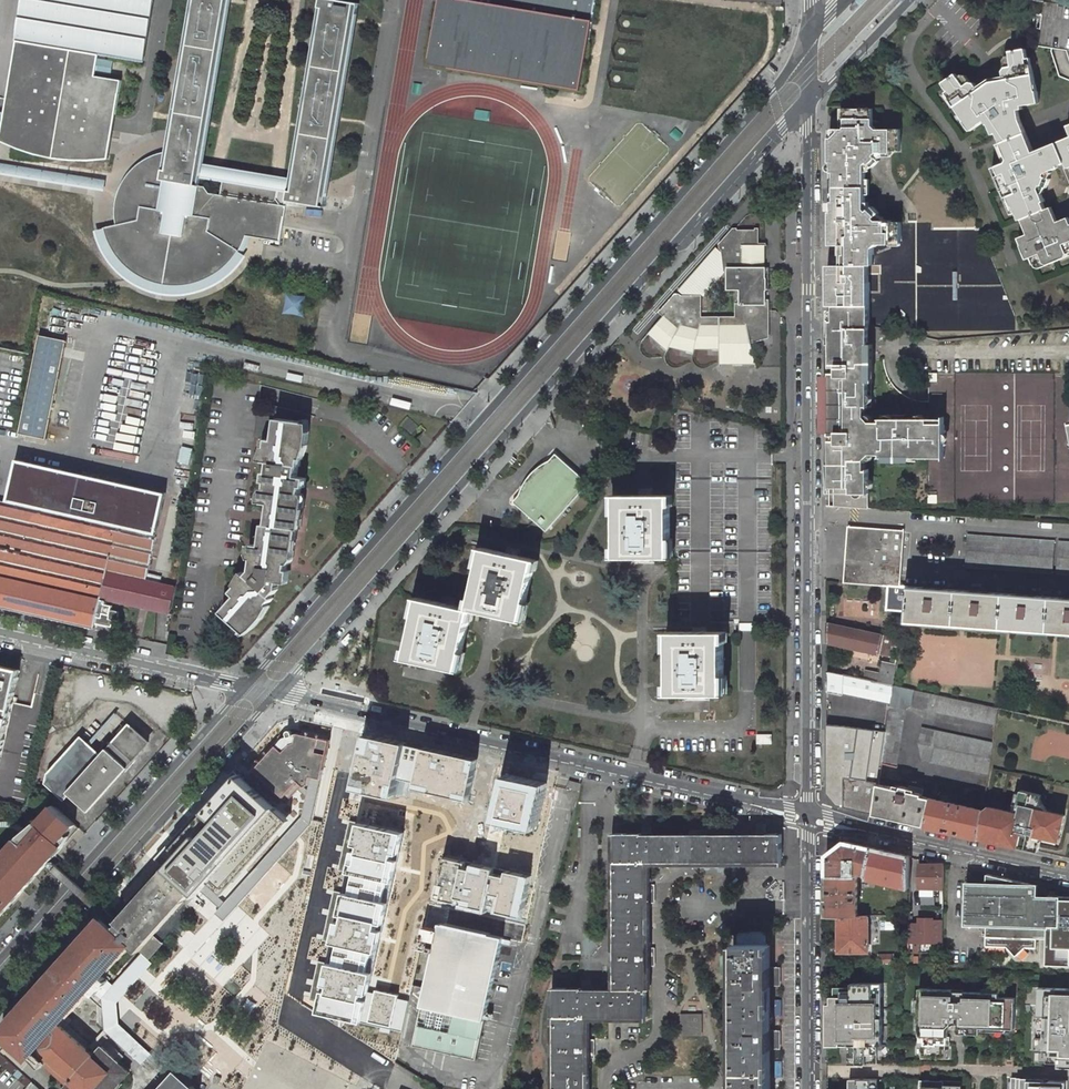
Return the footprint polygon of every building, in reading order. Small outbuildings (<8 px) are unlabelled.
[(9,97),(25,0),(0,0),(0,96),(9,97)] [(9,97),(33,101),(77,109),(102,113),(117,116),(123,81),(97,76),(98,72),(100,59),(101,55),(145,62),(155,0),(25,0),(9,97)] [(202,175),(202,174),(203,165),(204,161),(231,0),(192,0),(167,151),(166,155),(164,169),(162,179),(200,186),(202,175)] [(339,0),(321,0),(292,176),(292,180),(290,189),(290,190),(288,200),(324,206),(326,196),(328,182),(359,4),(339,0)] [(428,63),(580,89),(595,0),(439,0),(428,63)] [(983,124),(988,121),(993,129),(999,143),(1024,132),(1016,110),(1021,108),(1020,105),(1038,102),(1036,91),(1031,92),(1029,86),(1033,84),(1029,66),(1025,67),(1024,59),(1025,58),(1023,50),(1022,49),(1007,53),(1008,56),(1004,58),(1001,61),(1003,68),(1001,73),(1002,80),(989,82),(977,90),(972,84),(969,84),(964,77),(958,76),(956,77),(953,74),(941,83),(947,92),(947,90),(951,96),(948,99),(959,115),(961,113),(965,119),(961,121),(968,130),(982,121),(983,124)] [(111,74),(113,61),(100,59),(98,72),(111,74)] [(28,151),(36,154),(48,157),(61,159),(78,160),(91,161),(110,159),(117,116),(102,113),(77,109),(33,101),(9,97),(2,141),(13,146),(22,149),(28,151)] [(830,140),(830,163),(833,163),(833,174),(836,174),(836,188),(866,188),(866,165),(868,163),(874,168),(880,161),(876,156),(878,153),(892,154),(892,152),(901,151),(901,131),(878,130),(873,126),(874,109),(844,109),(844,119),(845,119),(845,129),(841,129),(833,129),(833,139),(830,139),(830,140)] [(81,131),(40,124),(36,145),(43,151),(48,154),(54,156),(60,156),(69,155),(74,153),(77,152),(81,131)] [(994,166),(997,175),(994,177),(1003,196),(1006,195),(1010,203),(1012,204),(1018,217),(1024,215),(1044,207),(1041,199),(1042,199),(1037,186),(1039,183),(1045,186),(1048,176),(1043,174),(1043,171),(1056,166),(1056,164),(1063,161),(1056,142),(1032,151),(1024,132),(999,143),(1006,161),(994,166)] [(1056,142),(1063,161),(1064,163),(1068,161),(1068,136),(1056,142)] [(116,224),(128,221),(140,223),(141,220),(118,216),(118,211),(162,179),(164,169),(166,155),(167,151),(166,151),(160,152),(154,155),(149,157),(143,160),(137,165),(133,169),(129,173),(126,176),(123,181),(120,187),(118,192),(116,200),(115,206),(115,212),(115,216),(116,221),(116,224)] [(107,182),(0,165),(0,176),(106,193),(107,182)] [(290,189),(292,180),(203,165),(202,174),(224,178),(279,187),(290,189)] [(205,186),(200,186),(162,179),(118,211),(118,216),(141,220),(140,223),(128,221),(116,224),(100,228),(101,235),(104,241),(107,248),(109,252),(113,257),(117,263),(122,268),(127,272),(132,277),(138,280),(145,283),(151,286),(160,288),(164,289),(171,290),(178,290),(185,290),(192,289),(196,287),(203,285),(207,284),(214,281),(218,278),(223,274),(227,272),(232,267),(237,262),(241,256),(246,248),(249,242),(251,236),(281,241),(283,225),(279,219),(281,205),(277,198),(279,187),(224,178),(221,194),(210,193),(205,186)] [(873,249),(878,244),(890,244),(890,241),(901,241),(901,223),(891,223),(891,220),(878,220),(876,218),(880,214),(873,206),(867,211),(866,209),(866,188),(836,188),(835,199),(833,200),(833,211),(830,211),(829,236),(830,236),(833,236),(833,246),(839,246),(846,246),(845,254),(844,254),(844,265),(865,265),(868,265),(873,265),(873,249)] [(1063,254),(1064,254),(1064,253),(1065,252),(1065,251),(1064,251),(1064,248),(1068,246),(1068,222),(1066,223),(1063,215),(1053,220),(1048,206),(1044,207),(1024,215),(1029,230),(1020,234),(1022,241),(1019,243),(1025,256),(1029,254),(1032,260),(1040,257),(1041,259),(1042,259),(1042,260),(1043,260),(1044,260),(1045,260),(1063,254)] [(737,228),(733,228),(719,244),(719,248),(721,250),(724,269),(729,270),(729,288),(735,288),(735,316),(701,317),(701,295),(681,295),(679,294),(675,294),(659,312),(663,316),(648,333),(668,350),(670,346),(694,352),(695,348),(719,348),(719,363),(755,363),(751,343),(769,338),(769,299),(764,299),(764,292),(768,291),(768,269),(764,267),(764,245),(757,245),(757,230),(737,230),(737,228)] [(838,306),(869,305),(869,281),(865,279),(865,265),(844,265),(838,265),(833,265),(833,273),(828,273),(827,298),(833,298),(833,306),(836,306),(838,306)] [(286,313),(305,316),(308,296),(288,294),(286,313)] [(869,326),(869,305),(838,306),(836,306),(833,306),(833,323),(830,323),(830,368),(835,368),(835,374),(830,374),(830,435),(835,435),(835,440),(830,441),(830,488),(834,488),(834,506),(869,509),(868,468),(866,468),(865,458),(871,453),(880,453),(881,456),(944,457),(944,423),(928,422),(928,418),(880,417),(880,420),(870,420),(865,415),(865,405),(868,405),(869,326)] [(39,333),(20,432),(47,437),(66,339),(39,333)] [(1060,371),(939,375),(939,395),(1037,392),(1036,385),(1049,385),(1049,396),(1060,396),(1060,371)] [(399,425),(411,436),(419,428),(407,417),(399,425)] [(267,483),(264,503),(271,505),(268,524),(265,524),(261,545),(256,544),(252,569),(232,591),(237,596),(223,611),(244,630),(251,622),(253,625),(262,616),(261,614),(276,598),(275,596),(280,589),(281,579),(291,581),(292,571),(288,570),(291,551),(292,551),(295,529),(298,530),(301,509),(298,508),(301,488),(305,488),(306,477),(298,476),(299,467),(301,467),(304,445),(306,445),(308,432),(304,431),(305,422),(277,418),(275,440),(268,439),(265,461),(270,462),(268,472),(264,472),(263,482),(267,483)] [(554,452),(512,500),(547,530),(588,483),(568,465),(564,461),(554,452)] [(95,628),(96,621),(110,624),(110,619),(115,620),(118,619),(119,615),(116,611),(112,610),(112,605),(105,604),(106,599),(169,613),(175,586),(148,580),(158,538),(149,536),(150,532),(159,534),(168,494),(19,460),(10,501),(16,503),(16,506),(9,504),(0,502),(0,607),(95,628)] [(985,470),(966,471),(966,470),(962,471),(963,483),(980,482),(980,481),(985,481),(985,470)] [(670,495),(616,495),(616,558),(670,557),(670,495)] [(888,586),(900,586),(904,530),(848,526),(843,582),(888,586)] [(1055,541),(967,535),(965,566),(1052,572),(1055,541)] [(1058,542),(1056,573),(1068,574),(1068,542),(1058,542)] [(536,560),(483,548),(469,609),(472,609),(522,620),(536,560)] [(888,586),(886,610),(908,611),(907,621),(1068,635),(1068,598),(900,586),(888,586)] [(469,609),(419,598),(406,658),(458,670),(472,609),(469,609)] [(883,634),(827,622),(827,642),(879,653),(883,634)] [(723,631),(670,632),(670,694),(723,694),(723,631)] [(896,664),(883,661),(880,672),(879,678),(878,681),(893,685),(896,664)] [(0,665),(0,755),(19,670),(0,665)] [(880,672),(867,669),(865,675),(879,678),(880,672)] [(865,679),(827,671),(827,692),(842,695),(842,692),(891,703),(893,685),(878,681),(865,679)] [(999,707),(893,685),(891,703),(886,731),(882,762),(896,766),(905,709),(911,706),(996,724),(999,707)] [(101,755),(82,738),(49,773),(48,782),(65,797),(71,791),(89,808),(148,742),(129,724),(101,755)] [(886,731),(827,724),(827,793),(836,805),(874,814),(878,784),(882,762),(886,731)] [(994,743),(922,728),(919,743),(922,760),(989,774),(994,743)] [(285,731),(250,773),(284,802),(301,784),(303,785),(308,785),(310,776),(321,779),(322,774),(330,740),(296,733),(293,735),(292,732),(291,731),(290,731),(289,730),(287,730),(286,730),(285,731)] [(771,735),(757,735),(757,743),(771,743),(771,735)] [(479,761),(367,736),(355,790),(409,802),(411,791),(469,804),(479,761)] [(507,774),(497,820),(538,829),(548,783),(507,774)] [(191,900),(274,808),(239,777),(157,871),(191,900)] [(581,784),(569,781),(567,788),(580,791),(581,784)] [(939,783),(934,782),(931,798),(924,826),(980,838),(984,810),(935,799),(939,783)] [(901,789),(878,784),(874,814),(924,826),(931,798),(922,796),(923,794),(922,794),(923,789),(909,785),(909,787),(901,786),(901,789)] [(1019,847),(1036,851),(1040,851),(1041,847),(1041,846),(1042,835),(1045,834),(1060,838),(1064,815),(1048,811),(1041,799),(1041,794),(1019,789),(1015,812),(989,806),(984,810),(980,838),(1009,844),(1019,847)] [(54,805),(39,821),(36,818),(26,829),(0,857),(0,915),(47,863),(50,860),(52,858),(54,855),(79,828),(60,811),(54,805)] [(406,832),(353,821),(312,1014),(403,1033),(410,1000),(372,992),(406,832)] [(646,902),(651,902),(651,884),(646,884),(646,861),(782,861),(782,834),(777,834),(642,834),(642,833),(615,833),(615,990),(583,989),(583,988),(555,988),(556,1088),(586,1088),(586,1058),(590,1058),(590,1039),(587,1039),(587,1016),(590,1016),(646,1016),(646,966),(651,966),(651,947),(646,947),(646,902)] [(844,841),(827,855),(827,875),(855,875),(855,872),(865,874),(873,848),(844,841)] [(873,848),(865,874),(864,876),(866,878),(909,888),(910,856),(873,848)] [(449,856),(439,896),(522,916),(531,876),(449,856)] [(943,886),(944,864),(919,864),(918,888),(920,888),(920,896),(936,896),(936,888),(943,888),(943,886)] [(59,1023),(85,993),(89,996),(92,992),(95,995),(111,977),(108,975),(112,971),(109,969),(126,950),(134,957),(139,952),(148,960),(164,943),(154,934),(187,897),(157,871),(117,916),(110,910),(107,913),(105,915),(98,923),(93,920),(0,1026),(0,1033),(28,1058),(36,1050),(59,1023)] [(965,878),(964,924),(984,925),(984,937),(1047,939),(1046,964),(1068,965),(1068,896),(1046,896),(1045,898),(1035,898),(1035,884),(986,873),(986,878),(965,878)] [(827,875),(827,916),(839,916),(858,916),(857,875),(855,875),(827,875)] [(868,951),(868,916),(858,916),(839,916),(839,952),(868,951)] [(942,953),(942,918),(909,918),(908,952),(928,952),(942,953)] [(441,923),(422,1005),(485,1020),(504,937),(441,923)] [(736,944),(736,1088),(767,1088),(767,1049),(778,1049),(778,1030),(767,1030),(767,985),(778,985),(778,967),(767,967),(767,944),(736,944)] [(895,963),(895,955),(880,955),(880,963),(895,963)] [(878,1000),(878,986),(847,986),(847,996),(831,996),(831,1003),(827,1003),(827,1045),(840,1045),(840,1051),(849,1051),(849,1053),(851,1053),(849,1064),(858,1066),(859,1062),(863,1063),(873,1063),(873,1048),(874,1048),(874,1037),(878,1037),(878,1020),(874,1020),(874,1000),(878,1000)] [(1040,988),(1037,1060),(1068,1061),(1068,989),(1040,988)] [(1011,999),(926,995),(925,1025),(924,1045),(923,1059),(949,1060),(951,1025),(951,1017),(964,1018),(964,1024),(1010,1026),(1011,999)] [(485,1020),(422,1005),(412,1046),(476,1060),(485,1020)] [(683,1026),(700,1026),(700,1014),(683,1015),(683,1026)] [(36,1050),(71,1080),(63,1088),(117,1088),(123,1083),(121,1081),(129,1071),(102,1044),(92,1054),(59,1023),(36,1050)] [(27,1087),(31,1083),(0,1055),(0,1063),(27,1087)] [(170,1073),(156,1088),(188,1088),(170,1073)] [(1011,1077),(1010,1088),(1068,1088),(1068,1081),(1011,1077)] [(877,1079),(863,1079),(862,1081),(859,1079),(849,1079),(849,1088),(840,1088),(877,1088),(877,1079)]
